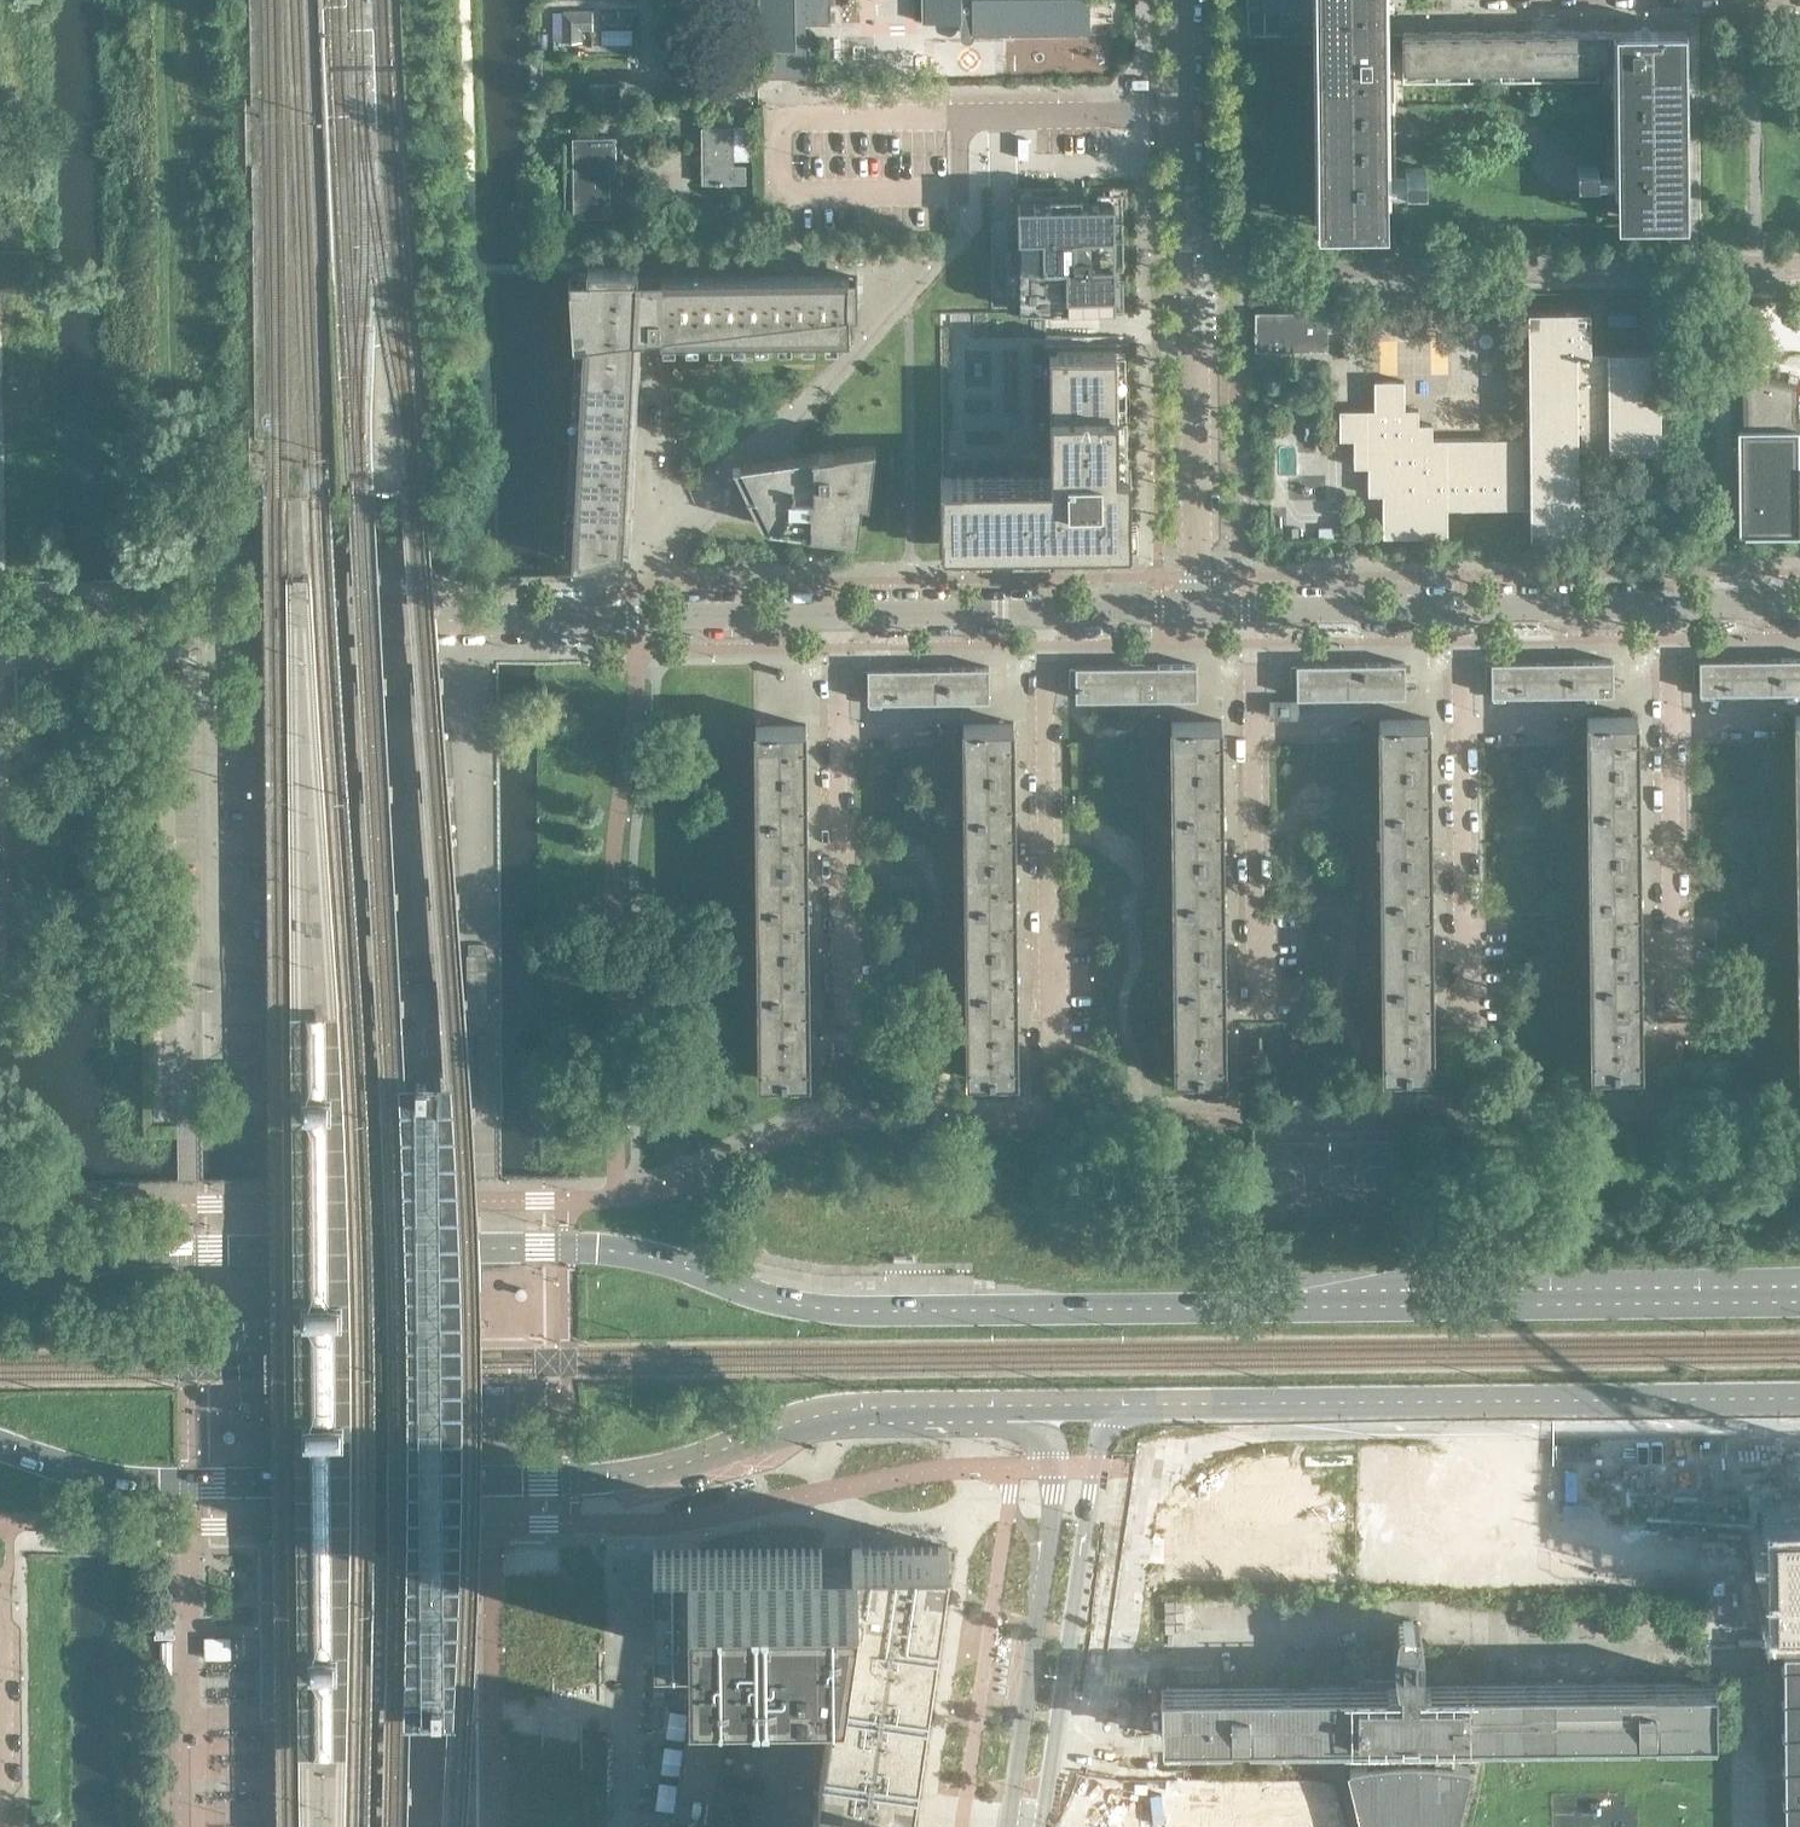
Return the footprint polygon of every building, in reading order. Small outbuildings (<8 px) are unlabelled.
[(759,75),(805,75),(804,22),(831,22),(830,0),(758,0),(759,75)] [(922,21),(961,20),(961,13),(972,13),(972,34),(1090,33),(1089,0),(921,0),(922,21)] [(1247,16),(1378,15),(1378,0),(1247,0),(1247,16)] [(604,8),(605,41),(637,40),(636,7),(604,8)] [(592,26),(592,11),(553,11),(554,40),(579,39),(579,27),(592,26)] [(1688,213),(1687,80),(1686,14),(1659,14),(1659,29),(1622,29),(1622,58),(1624,213),(1688,213)] [(1380,216),(1378,32),(1378,15),(1247,16),(1248,33),(1313,33),(1315,217),(1380,216)] [(1622,58),(1622,29),(1585,30),(1585,67),(1598,67),(1598,59),(1622,58)] [(1549,67),(1548,30),(1512,31),(1512,68),(1549,67)] [(1585,67),(1585,30),(1548,30),(1549,67),(1585,67)] [(1476,68),(1475,31),(1438,32),(1439,68),(1476,68)] [(1512,68),(1512,31),(1475,31),(1476,68),(1512,68)] [(1439,68),(1438,32),(1402,32),(1392,32),(1393,47),(1402,47),(1402,69),(1439,68)] [(733,164),(733,141),(744,141),(744,130),(733,130),(733,125),(701,126),(702,182),(746,182),(745,164),(733,164)] [(610,215),(610,172),(604,172),(603,160),(616,160),(615,135),(572,136),(573,215),(610,215)] [(616,172),(616,160),(603,160),(604,172),(610,172),(616,172)] [(1114,199),(1084,200),(1064,200),(1017,200),(1017,217),(1017,221),(1018,232),(1018,246),(1018,261),(1018,306),(1018,307),(1115,306),(1114,199)] [(631,389),(635,316),(637,271),(637,263),(587,260),(586,271),(568,271),(578,429),(572,547),(571,561),(612,549),(622,549),(631,389)] [(857,306),(857,279),(857,268),(637,271),(635,316),(647,317),(648,324),(653,324),(661,324),(661,335),(849,333),(849,306),(857,306)] [(1349,315),(1349,296),(1338,296),(1338,315),(1349,315)] [(1578,492),(1577,449),(1609,449),(1609,451),(1661,450),(1660,350),(1608,351),(1608,352),(1590,352),(1590,309),(1528,309),(1529,437),(1432,438),(1432,423),(1418,423),(1418,408),(1404,408),(1404,379),(1374,379),(1375,408),(1339,409),(1340,438),(1354,438),(1354,466),(1368,466),(1368,494),(1389,493),(1390,507),(1383,507),(1383,536),(1447,535),(1447,507),(1530,506),(1530,536),(1592,535),(1592,492),(1578,492)] [(1123,335),(1099,335),(1045,336),(1045,310),(940,311),(942,476),(940,476),(941,543),(981,543),(1118,542),(1118,468),(1124,468),(1124,465),(1130,465),(1129,446),(1124,446),(1124,430),(1129,430),(1129,414),(1129,388),(1123,388),(1123,371),(1129,371),(1128,343),(1123,343),(1123,335)] [(1326,349),(1326,312),(1256,312),(1256,330),(1254,330),(1254,336),(1256,336),(1256,349),(1326,349)] [(1358,325),(1358,315),(1338,315),(1338,326),(1358,325)] [(1798,419),(1798,382),(1742,368),(1743,428),(1738,428),(1739,532),(1744,532),(1744,534),(1799,533),(1799,419),(1798,419)] [(868,499),(875,443),(837,448),(837,449),(822,451),(822,450),(754,460),(744,461),(744,462),(736,463),(741,474),(764,523),(773,524),(830,531),(832,531),(857,535),(862,499),(868,499)] [(1699,658),(1699,691),(1799,690),(1799,657),(1699,658)] [(1613,692),(1612,659),(1491,660),(1491,694),(1613,692)] [(1405,694),(1405,661),(1296,662),(1297,696),(1405,694)] [(1197,697),(1197,663),(1136,664),(1075,664),(1075,698),(1197,697)] [(989,699),(989,665),(867,666),(868,700),(989,699)] [(1300,718),(1297,699),(1270,699),(1270,716),(1300,718)] [(1638,803),(1637,738),(1637,714),(1588,714),(1587,804),(1638,803)] [(1430,806),(1429,740),(1429,717),(1379,717),(1379,806),(1430,806)] [(1222,808),(1221,742),(1221,719),(1171,719),(1172,808),(1222,808)] [(1014,810),(1013,745),(1013,721),(963,721),(961,753),(964,810),(1014,810)] [(806,812),(805,747),(805,723),(755,723),(756,812),(806,812)] [(1639,891),(1638,826),(1638,803),(1587,804),(1588,891),(1639,891)] [(1431,893),(1430,828),(1430,806),(1379,806),(1380,894),(1431,893)] [(1223,895),(1222,830),(1222,808),(1172,808),(1173,896),(1223,895)] [(1015,897),(1014,832),(1014,810),(964,810),(965,898),(1015,897)] [(807,899),(806,834),(806,812),(756,812),(757,900),(807,899)] [(1640,978),(1639,913),(1639,891),(1588,891),(1589,979),(1640,978)] [(1432,981),(1431,916),(1431,893),(1380,894),(1381,981),(1432,981)] [(1224,983),(1223,918),(1223,895),(1173,896),(1173,983),(1224,983)] [(1016,985),(1015,920),(1015,897),(965,898),(966,986),(1016,985)] [(808,987),(807,922),(807,899),(757,900),(758,988),(808,987)] [(1641,1067),(1640,1001),(1640,978),(1589,979),(1590,1068),(1641,1067)] [(1433,1069),(1432,1003),(1432,981),(1381,981),(1383,1069),(1433,1069)] [(1225,1072),(1224,1005),(1224,983),(1173,983),(1174,1072),(1225,1072)] [(1017,1074),(1016,1007),(1016,985),(966,986),(964,1016),(966,1051),(967,1075),(1017,1074)] [(809,1052),(809,1009),(808,987),(758,988),(759,1053),(759,1077),(809,1076),(809,1052)] [(213,1075),(212,1011),(202,1011),(203,1075),(213,1075)] [(329,1105),(328,1098),(328,1090),(315,1090),(315,1105),(329,1105)] [(327,1137),(327,1125),(316,1125),(316,1137),(327,1137)] [(1771,1506),(1773,1626),(1799,1626),(1799,1505),(1771,1506)] [(1180,1510),(1167,1592),(1714,1591),(1714,1510),(1180,1510)] [(653,1549),(654,1644),(698,1644),(808,1642),(810,1626),(840,1626),(818,1784),(814,1805),(811,1826),(908,1826),(909,1819),(911,1804),(912,1797),(948,1546),(883,1546),(852,1547),(821,1547),(814,1547),(700,1548),(653,1549)] [(175,1635),(175,1614),(154,1615),(155,1636),(175,1635)] [(1451,1733),(1714,1730),(1714,1679),(1417,1683),(1416,1675),(1420,1675),(1422,1658),(1422,1644),(1418,1621),(1397,1621),(1393,1644),(1393,1658),(1396,1676),(1400,1676),(1400,1683),(1162,1685),(1162,1736),(1366,1734),(1366,1761),(1349,1766),(1364,1826),(1455,1826),(1469,1764),(1452,1760),(1451,1733)] [(231,1657),(231,1635),(204,1636),(205,1657),(231,1657)] [(1783,1648),(1785,1826),(1799,1826),(1799,1648),(1783,1648)] [(685,1732),(673,1820),(712,1826),(733,1680),(694,1674),(685,1732)] [(1135,1782),(1134,1792),(1147,1792),(1147,1783),(1135,1782)]
